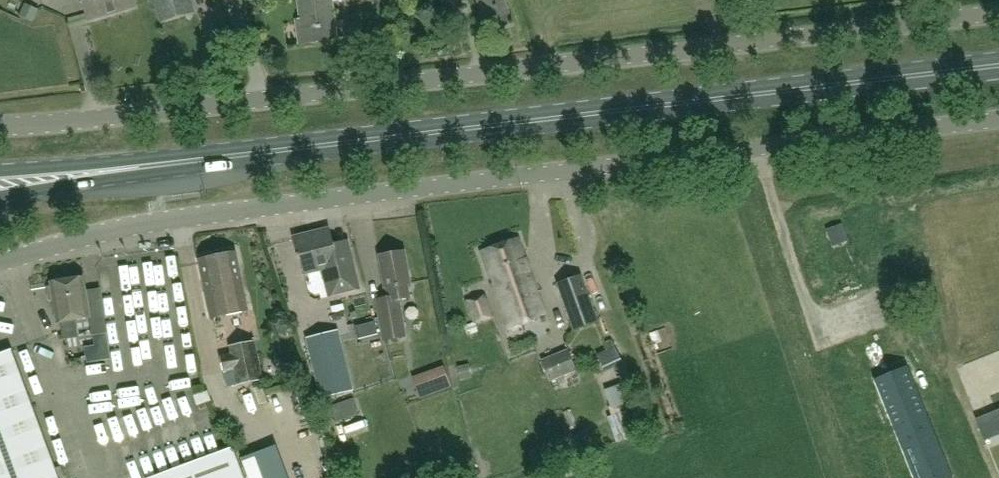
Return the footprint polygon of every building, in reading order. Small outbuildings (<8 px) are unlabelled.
[(87,20),(135,6),(133,0),(81,0),(87,20)] [(151,7),(156,6),(161,24),(193,15),(189,0),(150,0),(151,7)] [(300,20),(295,21),(298,45),(332,41),(330,18),(333,18),(331,0),(297,0),(300,20)] [(485,29),(510,21),(504,0),(476,0),(485,29)] [(835,230),(838,242),(852,239),(849,227),(835,230)] [(294,238),(303,274),(322,270),(329,296),(359,288),(347,241),(332,245),(328,229),(294,238)] [(520,238),(483,250),(494,283),(493,283),(508,329),(546,316),(520,238)] [(387,288),(390,306),(378,309),(383,340),(406,336),(400,299),(410,297),(407,284),(411,284),(405,250),(379,255),(385,288),(387,288)] [(236,253),(199,260),(210,318),(247,311),(236,253)] [(173,257),(174,276),(183,275),(182,256),(173,257)] [(175,336),(169,262),(147,264),(154,338),(175,336)] [(154,348),(146,292),(142,292),(138,267),(127,268),(131,295),(126,295),(133,351),(154,348)] [(116,271),(104,272),(115,351),(126,350),(119,297),(116,271)] [(48,285),(51,302),(55,302),(58,323),(63,322),(65,338),(77,336),(74,320),(90,318),(93,335),(107,332),(100,286),(87,288),(85,275),(51,280),(52,285),(48,285)] [(582,276),(558,284),(573,329),(597,321),(582,276)] [(178,283),(179,304),(188,303),(187,283),(178,283)] [(13,304),(3,293),(0,295),(0,317),(13,304)] [(490,316),(484,295),(467,300),(473,322),(490,316)] [(184,334),(196,332),(192,305),(181,307),(184,334)] [(321,396),(352,389),(346,362),(338,331),(307,339),(321,396)] [(188,361),(197,361),(197,340),(188,340),(188,361)] [(234,370),(237,386),(262,381),(254,341),(229,346),(231,354),(220,356),(223,372),(234,370)] [(603,370),(622,362),(615,347),(597,354),(603,370)] [(97,434),(153,446),(155,435),(143,432),(145,420),(119,415),(120,411),(147,417),(152,396),(128,391),(132,374),(108,369),(112,352),(93,348),(87,379),(103,382),(101,392),(94,391),(91,404),(103,407),(97,434)] [(11,350),(0,354),(0,477),(58,477),(11,350)] [(543,362),(551,381),(576,371),(568,352),(543,362)] [(30,380),(41,376),(33,356),(22,360),(30,380)] [(468,364),(458,367),(461,379),(471,376),(468,364)] [(877,381),(875,377),(874,378),(914,477),(953,477),(907,364),(905,365),(907,369),(877,381)] [(443,366),(412,378),(420,398),(451,387),(443,366)] [(135,387),(155,393),(158,380),(138,375),(135,387)] [(208,392),(194,396),(197,406),(211,401),(208,392)] [(345,424),(365,416),(358,395),(337,403),(345,424)] [(983,441),(998,435),(998,410),(974,420),(983,441)] [(145,477),(146,477),(244,477),(232,446),(145,477)]
